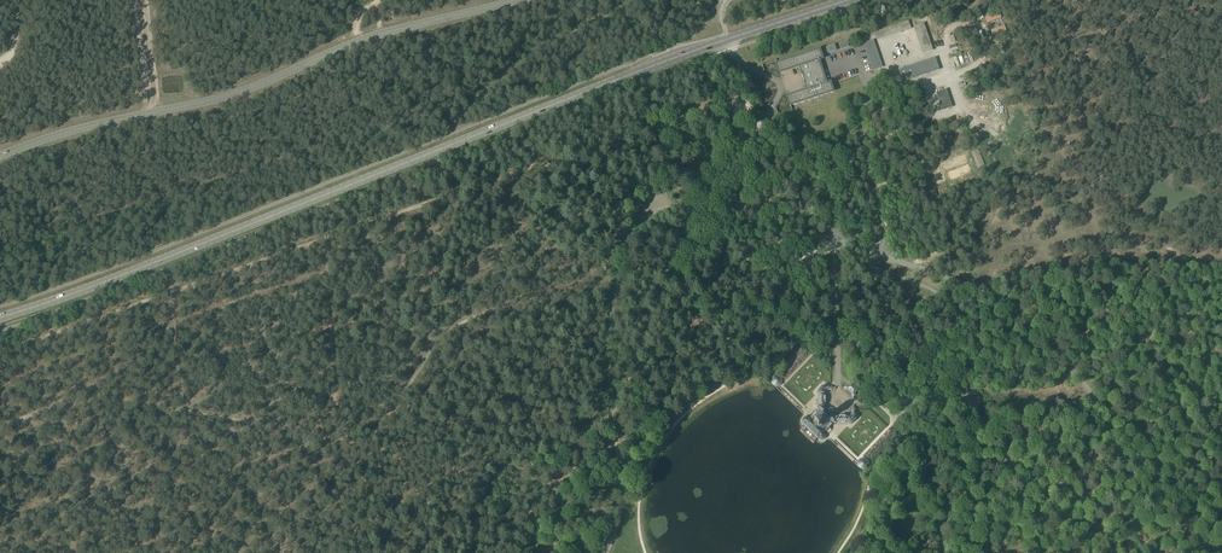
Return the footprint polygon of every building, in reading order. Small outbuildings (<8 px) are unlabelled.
[(908,23),(875,34),(877,40),(910,29),(908,23)] [(921,24),(913,27),(922,52),(930,50),(921,24)] [(873,40),(865,43),(873,66),(881,63),(873,40)] [(819,51),(777,65),(779,73),(798,67),(801,75),(802,75),(804,81),(803,82),(806,92),(787,97),(790,105),(832,91),(829,84),(827,85),(826,84),(825,84),(818,61),(819,61),(819,60),(821,59),(819,51)] [(937,57),(898,70),(902,83),(941,70),(937,57)] [(758,86),(753,88),(756,100),(762,99),(758,86)] [(945,90),(938,92),(941,107),(948,106),(945,90)] [(996,101),(990,103),(994,113),(1000,111),(996,101)] [(945,162),(947,171),(967,166),(965,157),(945,162)] [(771,380),(771,381),(771,382),(771,383),(772,384),(773,385),(774,386),(775,386),(776,386),(779,386),(780,386),(781,385),(782,384),(782,383),(782,381),(782,380),(782,379),(780,377),(778,376),(776,376),(772,378),(771,379),(771,380)] [(845,386),(843,388),(845,390),(848,390),(851,393),(851,396),(853,397),(855,396),(855,392),(858,390),(851,383),(849,386),(845,386)] [(804,426),(800,430),(802,432),(804,431),(811,439),(810,440),(813,443),(817,440),(818,441),(819,441),(820,441),(821,441),(822,441),(823,441),(824,440),(825,439),(825,438),(825,437),(825,436),(825,435),(825,434),(824,433),(832,424),(851,423),(855,419),(855,409),(853,408),(851,410),(851,414),(849,416),(835,416),(834,414),(834,413),(834,412),(833,411),(832,409),(831,408),(830,408),(829,408),(828,408),(825,408),(824,394),(827,391),(831,390),(833,388),(831,387),(821,387),(817,391),(818,409),(819,411),(816,413),(815,412),(812,416),(812,417),(810,419),(809,419),(808,418),(807,418),(806,417),(805,417),(803,418),(802,419),(802,420),(802,421),(802,423),(803,424),(804,426)] [(857,463),(857,464),(857,465),(858,467),(860,469),(863,470),(865,469),(866,469),(866,468),(867,467),(868,466),(868,465),(868,463),(868,462),(867,461),(866,460),(863,459),(861,459),(860,459),(859,460),(858,460),(858,461),(857,462),(857,463)]
